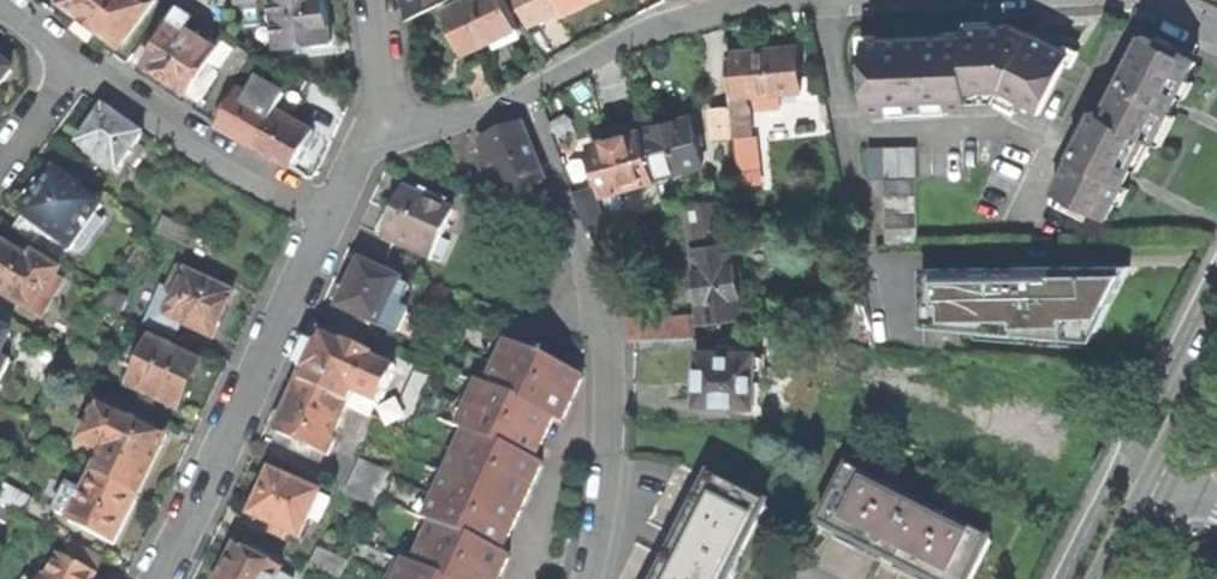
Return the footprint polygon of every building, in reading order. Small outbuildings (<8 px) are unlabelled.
[(77,6),(86,13),(86,19),(88,24),(93,28),(99,28),(103,26),(126,42),(157,0),(68,0),(77,6)] [(335,41),(332,10),(330,0),(275,0),(281,47),(335,41)] [(407,20),(449,0),(405,0),(407,20)] [(504,0),(465,0),(445,9),(456,32),(466,54),(517,29),(504,0)] [(564,13),(592,0),(557,0),(564,13)] [(184,5),(177,15),(190,23),(197,13),(184,5)] [(177,15),(147,60),(170,76),(191,89),(210,61),(221,44),(190,23),(177,15)] [(891,41),(868,42),(871,109),(893,108),(893,103),(912,103),(912,107),(929,106),(929,102),(951,101),(951,105),(972,104),(972,91),(1003,89),(1023,100),(1022,104),(1041,114),(1070,54),(1049,43),(1044,41),(1043,41),(1031,35),(1030,38),(1016,31),(1015,27),(968,29),(969,38),(925,40),(925,41),(907,42),(891,43),(891,41)] [(1053,191),(1107,218),(1116,201),(1115,200),(1124,183),(1125,184),(1130,174),(1135,166),(1132,165),(1147,137),(1154,141),(1169,111),(1172,112),(1177,101),(1181,94),(1180,93),(1188,77),(1189,78),(1198,61),(1143,34),(1103,113),(1095,109),(1053,191)] [(221,44),(210,61),(222,69),(236,47),(224,39),(221,44)] [(222,73),(235,81),(254,53),(240,44),(222,73)] [(728,54),(732,105),(735,137),(740,193),(764,191),(759,135),(752,135),(748,94),(754,94),(756,107),(781,105),(780,92),(802,90),(798,48),(775,50),(728,54)] [(13,70),(0,60),(0,87),(13,70)] [(191,89),(203,97),(222,69),(210,61),(191,89)] [(256,92),(280,106),(285,98),(289,90),(265,76),(256,92)] [(257,143),(280,106),(256,92),(244,84),(221,122),(240,133),(257,143)] [(285,98),(280,106),(296,115),(301,107),(285,98)] [(732,105),(712,111),(714,138),(735,137),(732,105)] [(296,115),(280,106),(257,143),(293,165),(305,146),(316,127),(296,115)] [(81,145),(120,172),(146,133),(106,107),(93,127),(81,145)] [(669,124),(643,130),(656,178),(703,164),(697,142),(705,140),(700,122),(692,124),(690,118),(669,124)] [(497,202),(543,183),(520,126),(494,136),(478,142),(488,168),(484,170),(497,202)] [(619,137),(590,145),(605,195),(656,180),(656,178),(643,130),(619,137)] [(917,146),(869,147),(869,179),(886,179),(918,179),(917,146)] [(69,246),(74,250),(79,244),(86,234),(106,206),(57,171),(51,179),(46,186),(39,181),(29,196),(36,201),(26,216),(69,246)] [(919,243),(918,179),(886,179),(887,243),(919,243)] [(453,212),(404,189),(392,213),(381,239),(430,261),(453,212)] [(537,222),(556,215),(546,191),(527,198),(537,222)] [(733,244),(726,201),(687,207),(691,231),(694,250),(733,244)] [(62,257),(69,246),(26,216),(16,230),(62,257)] [(159,231),(191,245),(198,230),(166,216),(159,231)] [(93,239),(86,234),(79,244),(86,249),(93,239)] [(743,309),(733,244),(694,250),(699,282),(704,315),(743,309)] [(35,312),(47,290),(52,293),(64,271),(37,256),(34,261),(7,246),(2,254),(0,257),(0,292),(35,312)] [(1003,267),(923,268),(924,326),(977,330),(977,337),(1066,345),(1067,338),(1086,340),(1087,330),(1098,330),(1131,265),(1003,267)] [(409,288),(361,266),(350,287),(340,309),(398,336),(408,312),(401,308),(409,288)] [(226,316),(236,294),(180,268),(171,289),(170,291),(177,295),(167,317),(186,325),(216,339),(226,316)] [(170,291),(171,289),(166,287),(148,326),(179,340),(186,325),(167,317),(177,295),(170,291)] [(107,306),(124,314),(131,299),(114,290),(107,306)] [(699,338),(698,314),(671,315),(671,320),(672,339),(699,338)] [(634,341),(672,339),(671,320),(634,322),(634,341)] [(2,356),(14,334),(0,327),(0,361),(2,356)] [(142,368),(154,342),(137,334),(125,360),(142,368)] [(396,369),(322,336),(311,358),(299,384),(349,407),(353,397),(378,408),(396,369)] [(133,388),(183,411),(193,389),(204,364),(154,342),(142,368),(133,388)] [(508,342),(487,387),(554,419),(563,423),(568,412),(578,389),(584,377),(508,342)] [(734,353),(700,353),(700,373),(699,404),(753,405),(754,375),(756,375),(757,351),(734,351),(734,353)] [(0,361),(0,384),(2,385),(13,362),(2,356),(0,361)] [(332,443),(349,407),(299,384),(288,409),(276,433),(329,459),(336,444),(332,443)] [(551,427),(554,419),(487,387),(479,384),(458,427),(467,431),(534,462),(541,447),(551,427)] [(94,475),(142,498),(157,466),(171,436),(100,403),(81,442),(105,453),(94,475)] [(543,467),(534,462),(467,431),(425,520),(434,524),(501,555),(510,537),(519,519),(527,501),(535,483),(543,467)] [(390,475),(362,462),(346,496),(374,509),(390,475)] [(3,483),(36,500),(43,485),(11,468),(3,483)] [(847,470),(818,526),(820,528),(821,527),(884,559),(886,558),(891,561),(898,564),(897,565),(924,578),(972,578),(990,542),(989,541),(988,542),(847,470)] [(322,519),(330,502),(319,497),(320,496),(270,473),(259,495),(250,515),(300,539),(311,514),(322,519)] [(73,520),(71,523),(119,546),(130,522),(142,498),(94,475),(85,493),(73,520)] [(766,506),(708,478),(707,479),(708,481),(677,541),(677,544),(674,549),(672,555),(670,555),(658,578),(728,578),(764,509),(765,508),(766,506)] [(27,516),(36,500),(3,483),(0,489),(0,502),(27,516)] [(73,520),(85,493),(71,486),(58,513),(73,520)] [(501,555),(434,524),(413,568),(437,578),(501,578),(507,565),(510,559),(501,555)] [(280,576),(282,572),(277,569),(280,563),(256,551),(252,557),(236,548),(223,574),(220,578),(286,578),(280,576)] [(319,551),(310,568),(334,578),(342,578),(348,565),(319,551)] [(97,576),(63,559),(53,578),(96,578),(97,576)] [(413,568),(405,564),(399,578),(437,578),(413,568)]
